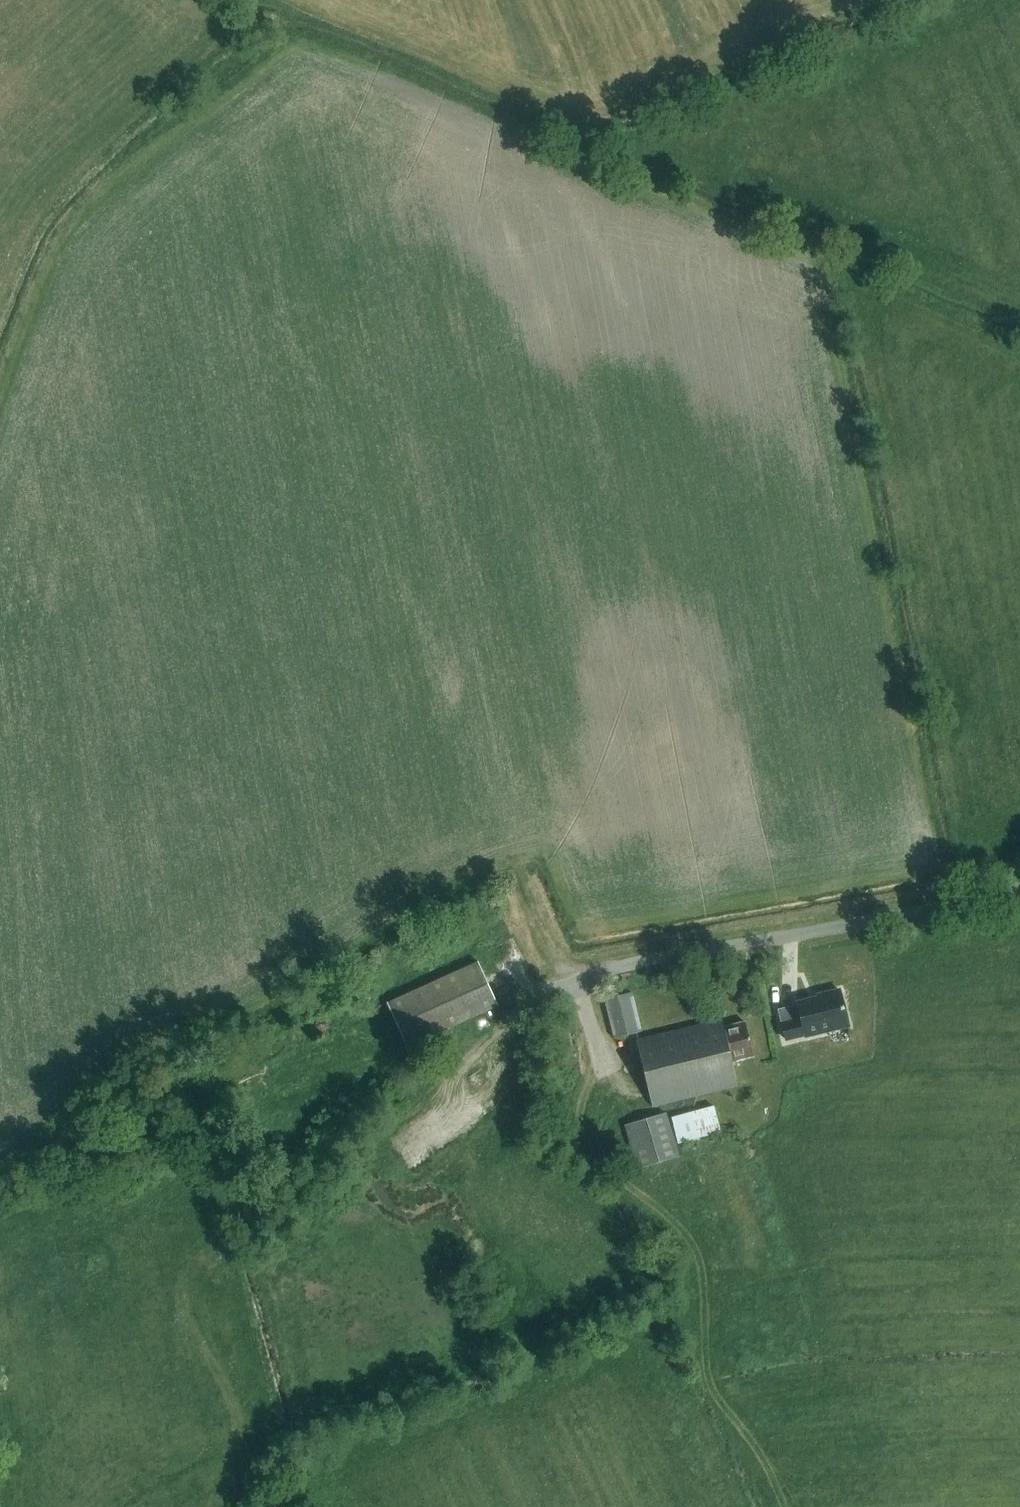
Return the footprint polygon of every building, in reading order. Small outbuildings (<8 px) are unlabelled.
[(478,962),(387,1003),(407,1047),(498,1006),(478,962)] [(786,1038),(804,1034),(805,1035),(848,1024),(839,989),(816,994),(817,996),(796,1002),(797,1004),(778,1009),(786,1038)] [(642,1031),(632,993),(604,1000),(614,1038),(642,1031)] [(726,1005),(723,993),(712,995),(715,1008),(726,1005)] [(738,1085),(732,1061),(753,1056),(745,1022),(723,1027),(721,1018),(636,1039),(652,1106),(738,1085)] [(721,1133),(714,1106),(672,1118),(679,1144),(721,1133)] [(666,1113),(625,1125),(637,1168),(679,1156),(666,1113)]
